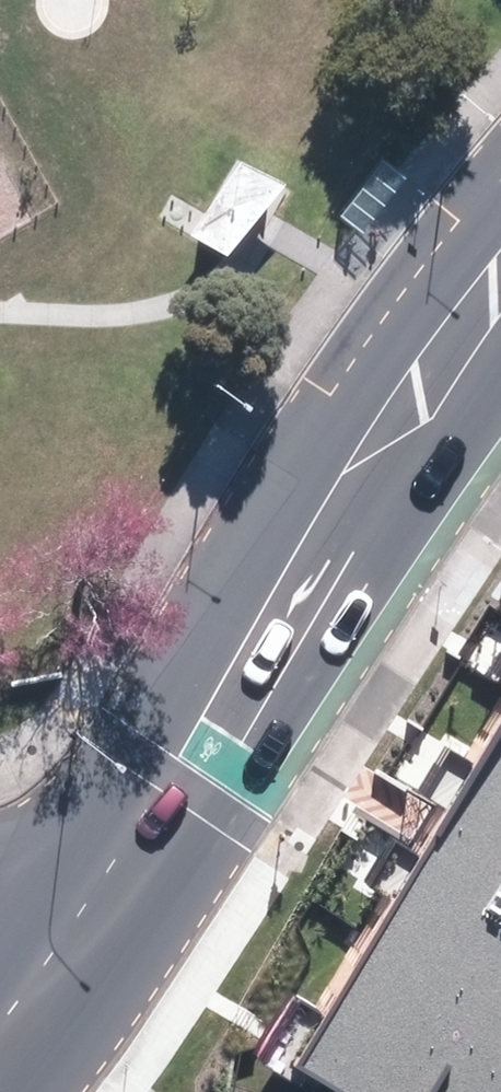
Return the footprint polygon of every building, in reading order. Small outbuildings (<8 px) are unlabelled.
[(250,160),(203,234),(237,250),(297,180),(250,160)] [(262,1055),(322,1091),(500,1091),(500,668),(262,1055)]
